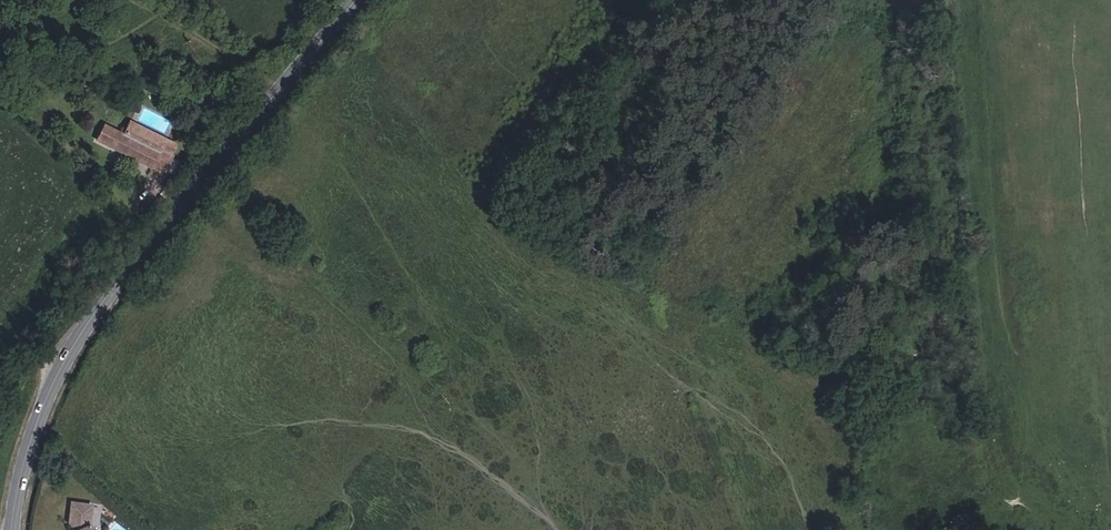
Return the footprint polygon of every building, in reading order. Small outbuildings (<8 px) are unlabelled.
[(169,155),(174,146),(129,123),(123,135),(103,126),(96,141),(152,169),(153,166),(163,172),(171,156),(169,155)] [(88,526),(90,506),(70,503),(68,523),(73,529),(89,529),(88,526)]
